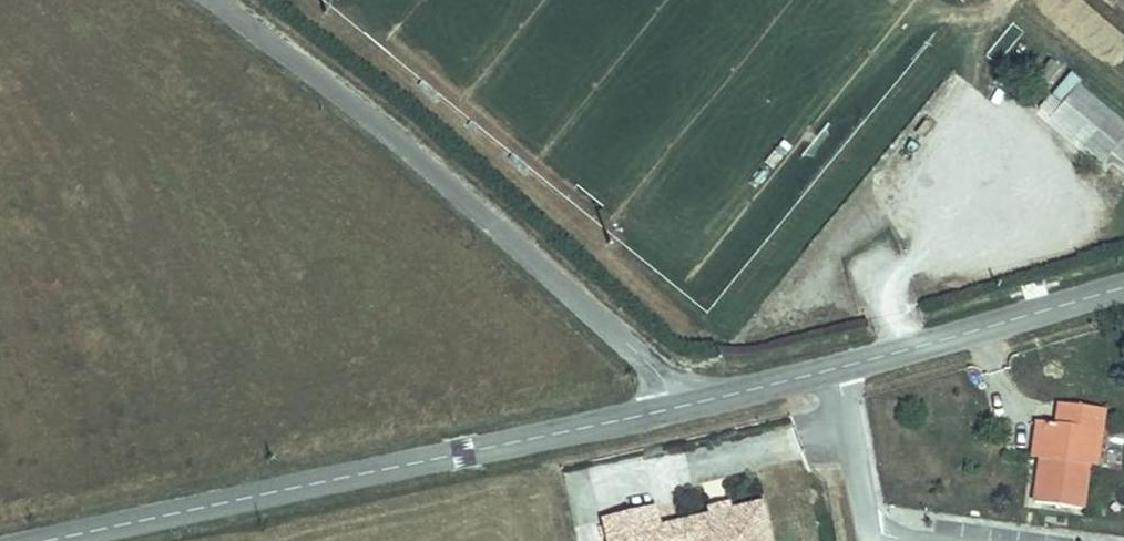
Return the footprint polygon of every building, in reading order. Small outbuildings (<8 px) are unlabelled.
[(1118,128),(1112,136),(1041,81),(1026,100),(1024,103),(1075,144),(1067,155),(1087,170),(1097,158),(1123,179),(1123,133),(1118,128)] [(1037,411),(1036,415),(1050,417),(1044,454),(1040,454),(1034,488),(1081,496),(1086,457),(1092,421),(1101,423),(1105,400),(1060,393),(1056,414),(1037,411)] [(1050,417),(1036,415),(1030,453),(1040,454),(1044,454),(1050,417)] [(1095,458),(1101,423),(1092,421),(1086,457),(1095,458)] [(684,513),(690,540),(775,540),(764,494),(733,502),(713,506),(684,513)] [(733,502),(731,494),(712,499),(713,506),(733,502)] [(662,518),(658,499),(606,511),(613,540),(667,540),(662,518)] [(684,513),(662,518),(667,540),(690,540),(684,513)]
